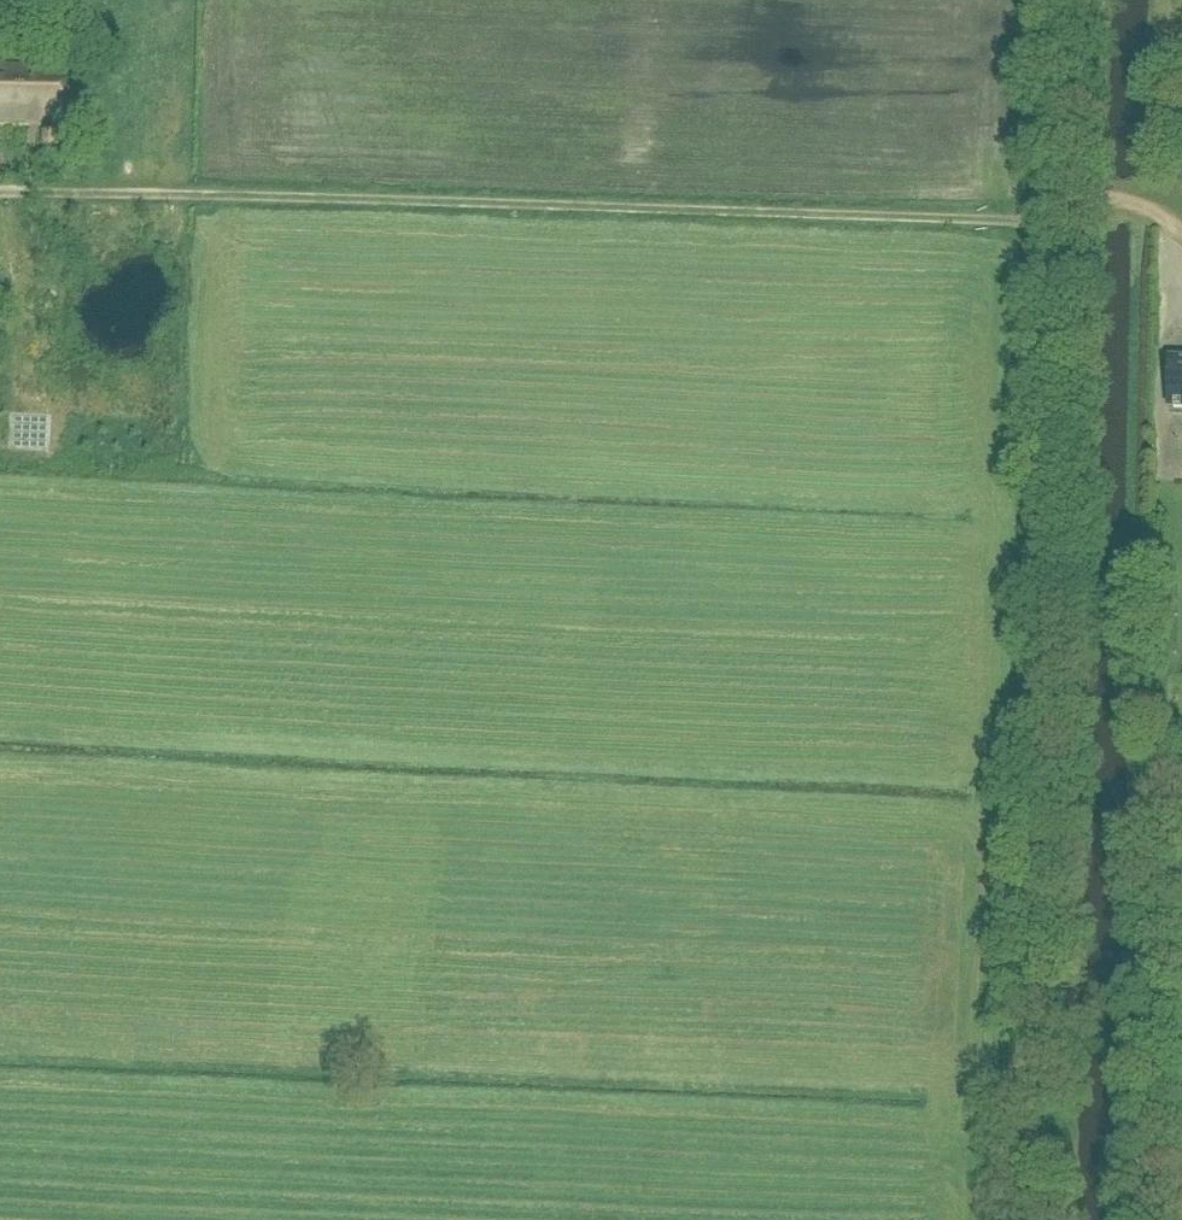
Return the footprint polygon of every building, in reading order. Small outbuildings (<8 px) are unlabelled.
[(63,121),(65,71),(0,69),(0,123),(39,124),(39,121),(63,121)] [(56,133),(41,133),(41,149),(56,149),(56,133)] [(1171,361),(1169,409),(1181,409),(1181,361),(1171,361)]
